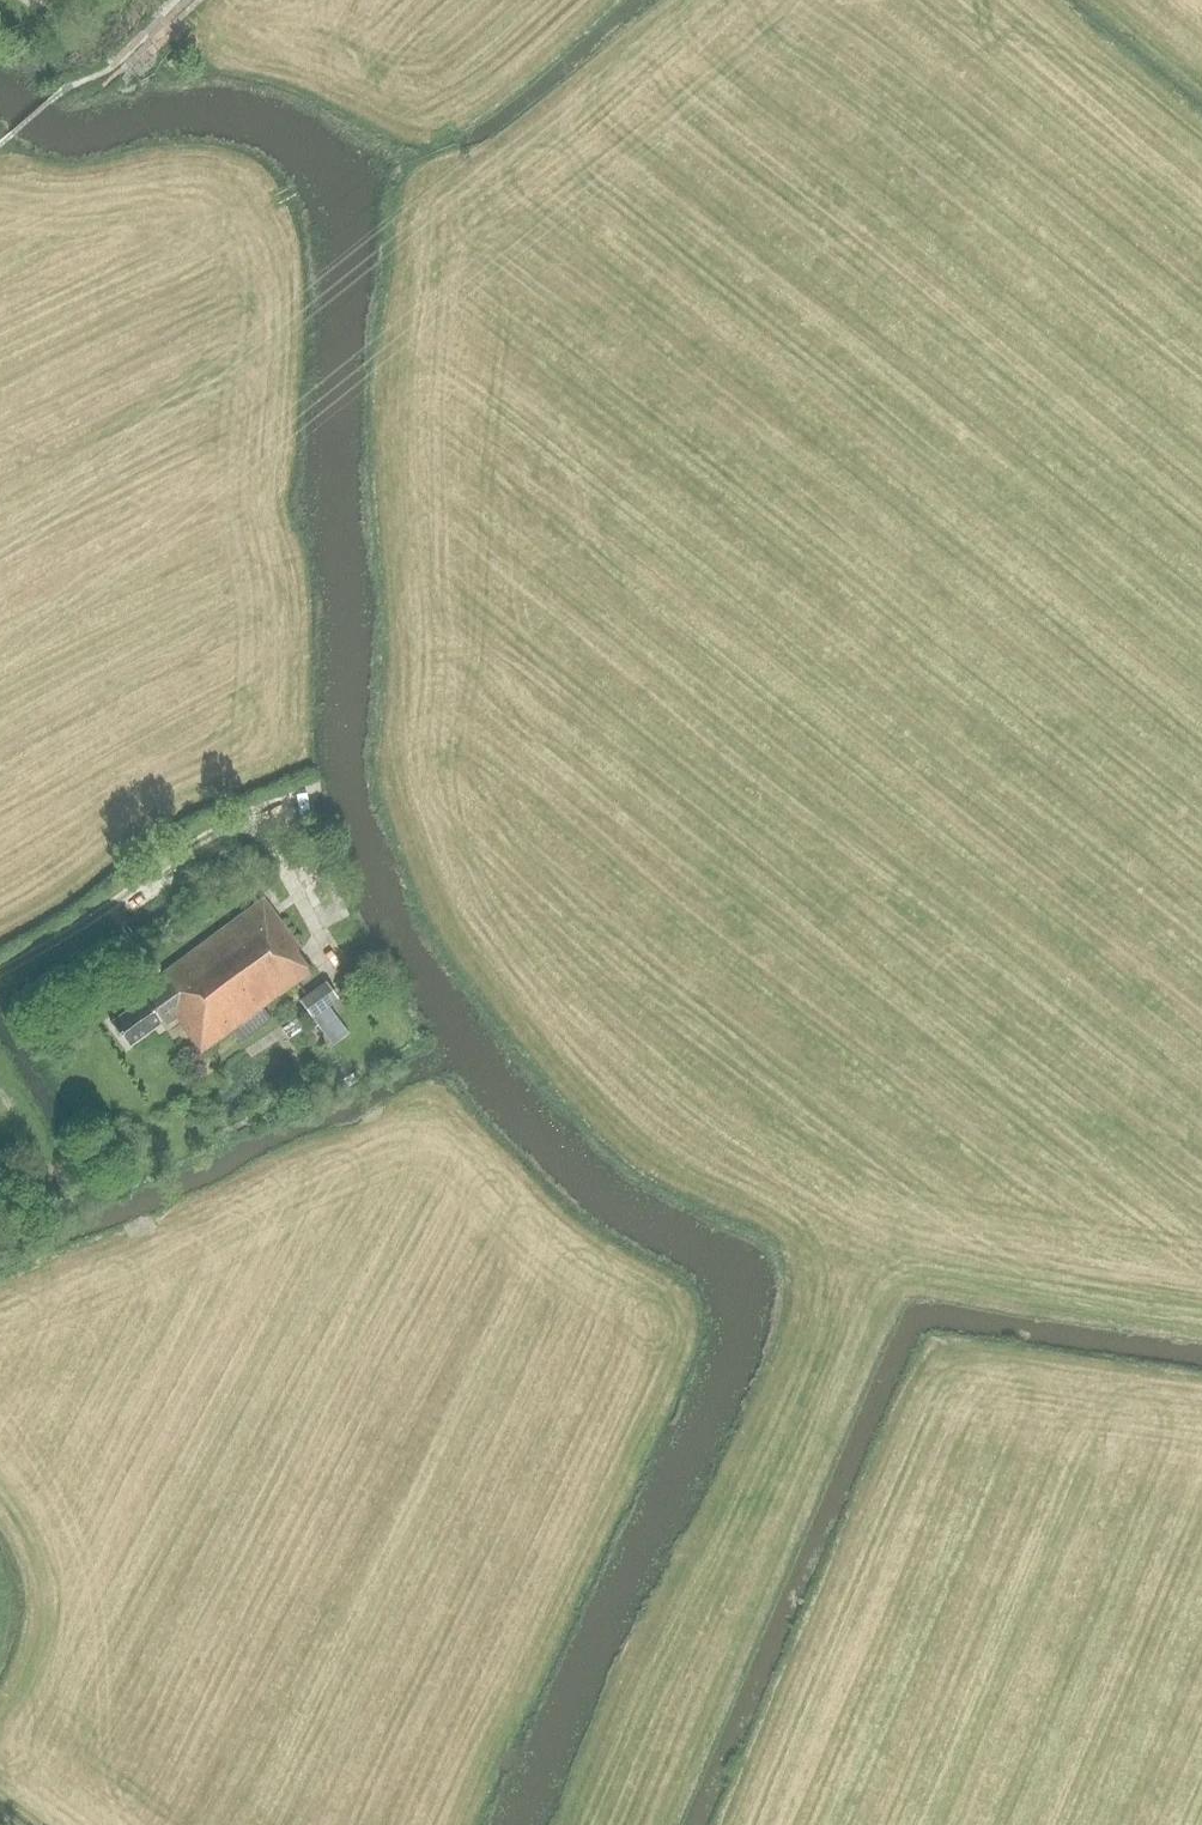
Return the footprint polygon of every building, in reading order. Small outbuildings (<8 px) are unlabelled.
[(300,948),(266,901),(162,972),(168,980),(110,1020),(126,1044),(173,1012),(200,1052),(278,995),(279,996),(310,972),(295,952),(300,948)] [(310,1017),(337,998),(326,981),(299,1000),(310,1017)]
